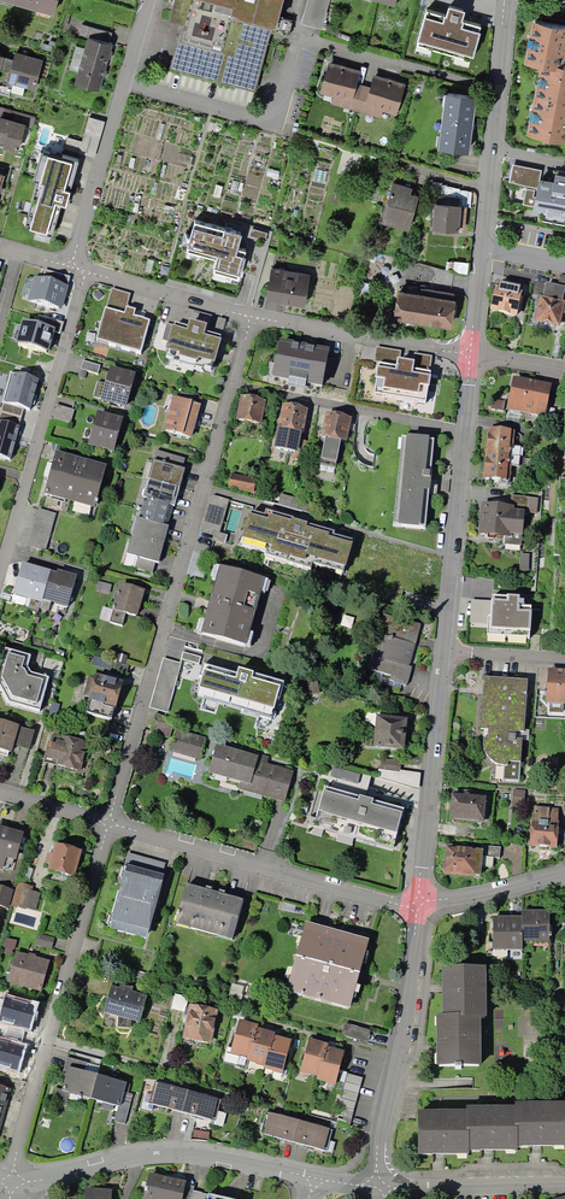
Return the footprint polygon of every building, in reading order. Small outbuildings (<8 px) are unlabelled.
[(58,15),(62,0),(6,0),(58,15)] [(168,21),(181,24),(169,68),(255,91),(271,25),(276,26),(282,0),(173,0),(168,21)] [(301,23),(321,29),(328,0),(308,0),(301,23)] [(450,8),(485,13),(486,0),(451,0),(450,8)] [(526,17),(518,64),(539,66),(525,134),(564,141),(564,63),(559,62),(564,33),(564,23),(526,17)] [(80,34),(85,35),(109,41),(111,33),(82,26),(80,34)] [(109,41),(85,35),(72,83),(98,90),(111,42),(109,41)] [(45,60),(18,53),(11,83),(37,89),(45,60)] [(0,54),(0,82),(1,82),(9,57),(0,54)] [(357,70),(328,62),(321,89),(336,94),(335,100),(379,112),(381,107),(395,111),(403,82),(373,74),(370,85),(354,81),(357,70)] [(472,94),(441,91),(435,145),(465,148),(472,94)] [(0,107),(0,141),(24,148),(33,116),(0,107)] [(93,163),(42,149),(21,225),(71,240),(93,163)] [(8,173),(0,170),(0,203),(8,173)] [(406,226),(414,195),(387,188),(379,219),(406,226)] [(461,195),(434,192),(431,226),(458,229),(461,195)] [(247,233),(198,219),(191,243),(206,247),(200,269),(234,278),(247,233)] [(308,274),(268,267),(263,299),(303,305),(308,274)] [(520,290),(494,285),(489,313),(515,318),(520,290)] [(545,286),(541,300),(561,304),(564,289),(545,286)] [(53,296),(24,288),(15,324),(44,331),(53,296)] [(451,297),(393,288),(389,317),(447,325),(451,297)] [(541,300),(538,299),(533,324),(560,330),(564,305),(561,304),(541,300)] [(127,312),(107,307),(99,338),(143,349),(151,318),(135,314),(137,307),(129,305),(127,312)] [(190,327),(176,324),(168,353),(216,365),(224,336),(207,332),(209,322),(193,318),(190,327)] [(326,354),(275,344),(269,377),(320,387),(326,354)] [(447,366),(422,362),(419,382),(443,386),(447,366)] [(99,367),(82,363),(79,377),(96,381),(99,367)] [(132,376),(106,369),(97,404),(123,410),(132,376)] [(0,375),(0,432),(7,434),(12,415),(18,417),(25,392),(16,390),(19,380),(0,375)] [(551,386),(512,377),(505,411),(542,419),(551,386)] [(264,402),(238,396),(232,420),(258,427),(264,402)] [(197,407),(171,400),(162,433),(189,440),(197,407)] [(307,408),(280,403),(272,449),(298,454),(307,408)] [(74,411),(53,405),(49,421),(70,427),(74,411)] [(350,418),(324,413),(319,438),(345,443),(350,418)] [(120,420),(93,414),(84,449),(111,456),(120,420)] [(513,429),(484,427),(480,481),(507,483),(508,467),(519,468),(520,449),(512,449),(513,429)] [(437,438),(397,434),(386,528),(427,532),(437,438)] [(103,467),(52,454),(41,495),(92,509),(103,467)] [(186,467),(156,458),(145,494),(175,503),(186,467)] [(255,479),(231,474),(227,488),(252,494),(255,479)] [(509,507),(479,503),(476,535),(505,539),(502,553),(521,553),(522,531),(538,533),(536,498),(510,496),(509,507)] [(173,505),(146,497),(141,514),(168,522),(173,505)] [(56,516),(37,510),(27,545),(46,551),(56,516)] [(351,540),(246,511),(237,545),(342,574),(351,540)] [(168,524),(140,517),(131,551),(158,558),(168,524)] [(71,579),(18,564),(9,595),(63,610),(71,579)] [(263,580),(217,567),(198,635),(245,647),(263,580)] [(142,590),(117,584),(111,612),(136,618),(142,590)] [(494,641),(500,604),(467,600),(463,638),(494,641)] [(422,625),(382,613),(366,670),(406,682),(422,625)] [(2,651),(0,657),(0,695),(5,705),(37,713),(45,680),(26,676),(23,672),(28,657),(2,651)] [(182,665),(163,660),(149,709),(168,714),(182,665)] [(232,675),(201,666),(193,695),(268,716),(278,682),(233,669),(232,675)] [(546,669),(545,703),(564,704),(564,670),(546,669)] [(119,682),(91,675),(83,704),(110,712),(119,682)] [(524,733),(528,680),(482,678),(479,730),(487,730),(485,740),(480,741),(481,748),(481,752),(483,756),(487,759),(491,763),(495,765),(499,767),(506,768),(507,764),(520,764),(522,741),(514,741),(514,733),(524,733)] [(404,721),(374,718),(370,749),(400,752),(404,721)] [(0,723),(0,752),(8,754),(9,745),(27,751),(33,731),(0,723)] [(204,738),(173,730),(167,752),(198,760),(204,738)] [(58,746),(44,742),(39,764),(77,773),(84,743),(60,738),(58,746)] [(268,759),(213,745),(206,774),(239,782),(237,791),(283,803),(290,773),(266,766),(268,759)] [(410,806),(326,782),(314,825),(397,849),(410,806)] [(482,818),(483,797),(452,794),(450,816),(482,818)] [(556,811),(533,810),(531,841),(554,842),(556,811)] [(0,829),(0,872),(2,873),(5,860),(14,862),(21,834),(0,829)] [(500,847),(482,845),(480,862),(492,864),(493,855),(499,856),(500,847)] [(80,853),(52,846),(42,879),(71,887),(80,853)] [(444,868),(471,871),(474,849),(447,846),(444,868)] [(166,864),(125,853),(104,930),(145,941),(166,864)] [(34,889),(17,884),(12,906),(28,911),(34,889)] [(231,942),(240,903),(184,886),(174,927),(231,942)] [(0,887),(0,908),(9,911),(14,891),(0,887)] [(548,945),(549,913),(520,911),(519,920),(490,918),(490,949),(520,953),(520,942),(548,945)] [(347,1011),(367,943),(301,924),(281,992),(347,1011)] [(52,939),(35,936),(34,946),(51,949),(52,939)] [(47,961),(14,951),(6,981),(39,990),(47,961)] [(485,968),(436,967),(437,1015),(431,1016),(431,1069),(479,1068),(478,1019),(484,1020),(485,968)] [(144,998),(107,987),(99,1014),(136,1025),(144,998)] [(5,993),(0,1012),(0,1021),(9,1024),(26,1028),(32,1030),(39,1002),(5,993)] [(215,1012),(187,1007),(181,1039),(209,1044),(215,1012)] [(257,1026),(235,1020),(227,1053),(245,1057),(244,1061),(259,1065),(259,1068),(279,1073),(287,1041),(272,1037),(273,1033),(256,1030),(257,1026)] [(22,1043),(26,1028),(9,1024),(5,1038),(22,1043)] [(368,1030),(343,1025),(341,1036),(366,1041),(368,1030)] [(0,1037),(0,1068),(20,1074),(28,1045),(22,1043),(5,1038),(0,1037)] [(326,1044),(306,1040),(299,1073),(315,1077),(314,1081),(334,1085),(341,1052),(325,1049),(326,1044)] [(124,1082),(65,1066),(59,1090),(118,1105),(124,1082)] [(215,1099),(155,1084),(150,1105),(209,1120),(215,1099)] [(0,1088),(0,1126),(9,1090),(0,1088)] [(461,1112),(413,1112),(412,1156),(464,1156),(464,1151),(512,1151),(511,1146),(563,1147),(563,1104),(509,1103),(509,1108),(461,1107),(461,1112)] [(323,1152),(329,1130),(266,1112),(261,1137),(323,1152)] [(146,1176),(141,1198),(178,1198),(181,1183),(146,1176)] [(82,1189),(81,1198),(107,1198),(108,1190),(82,1189)]
